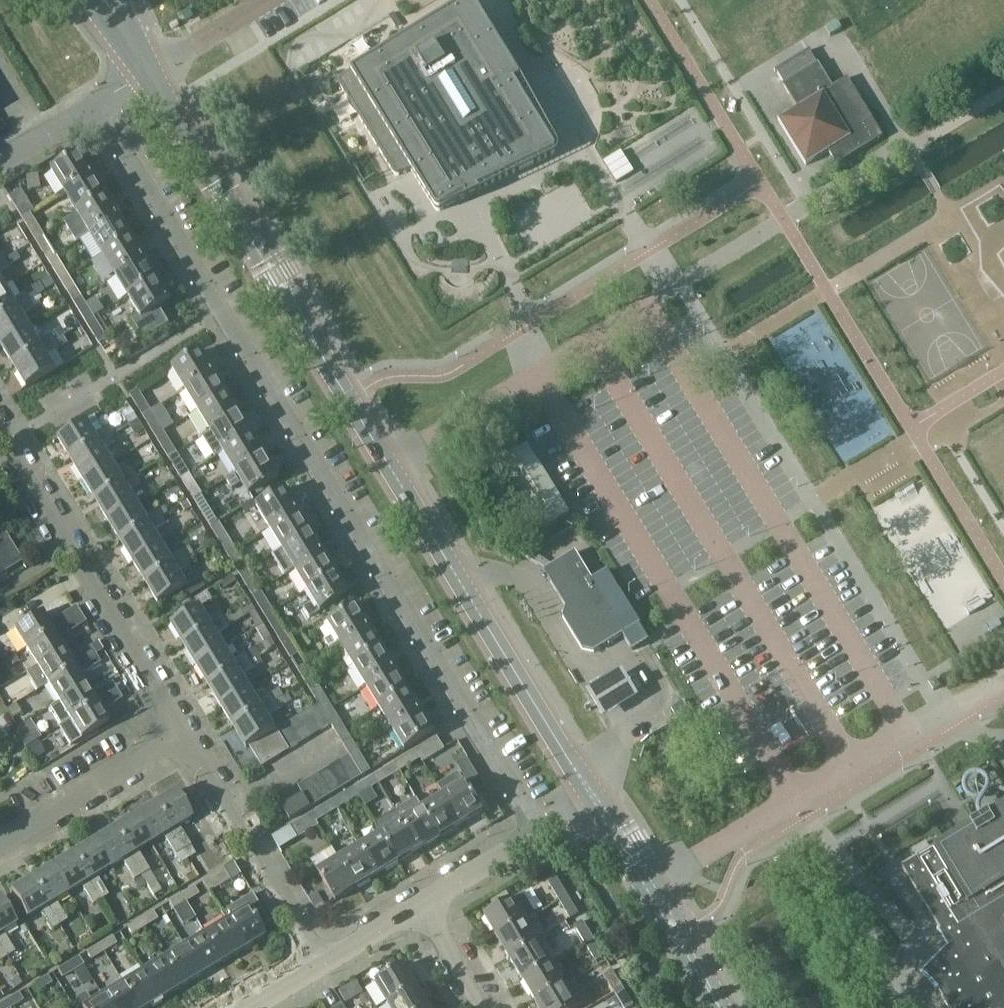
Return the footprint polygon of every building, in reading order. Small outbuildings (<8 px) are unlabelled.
[(471,0),(467,0),(351,72),(343,77),(341,78),(341,79),(340,79),(340,80),(339,80),(339,81),(339,82),(339,83),(339,84),(339,85),(340,85),(393,172),(393,173),(394,173),(395,174),(396,175),(397,175),(398,175),(399,175),(412,170),(435,208),(435,209),(436,209),(436,210),(437,210),(438,210),(439,210),(440,210),(441,210),(460,198),(469,194),(480,188),(552,154),(553,154),(554,153),(555,152),(555,151),(555,150),(555,149),(555,148),(554,147),(515,83),(521,79),(514,69),(471,0)] [(783,84),(798,108),(778,119),(806,165),(829,151),(837,165),(883,136),(848,77),(833,86),(818,62),(817,63),(810,51),(777,71),(784,83),(783,84)] [(614,178),(633,170),(623,148),(604,157),(614,178)] [(80,153),(51,171),(64,193),(93,175),(80,153)] [(106,195),(93,175),(64,193),(77,213),(106,195)] [(9,197),(22,218),(35,211),(21,189),(9,197)] [(119,216),(106,195),(77,213),(89,234),(119,216)] [(22,218),(35,239),(43,234),(31,213),(35,211),(22,218)] [(131,237),(119,216),(89,234),(102,255),(131,237)] [(35,239),(47,260),(56,254),(43,234),(35,239)] [(144,257),(131,237),(102,255),(114,275),(144,257)] [(18,251),(13,244),(0,252),(0,262),(18,251)] [(0,262),(0,272),(22,259),(18,251),(0,262)] [(69,275),(56,254),(47,260),(60,280),(69,275)] [(156,278),(144,257),(114,275),(127,296),(156,278)] [(81,296),(69,275),(60,280),(73,301),(81,296)] [(156,278),(127,296),(140,317),(133,321),(143,337),(167,323),(157,307),(169,299),(156,278)] [(6,286),(0,290),(0,318),(38,296),(39,296),(34,288),(14,300),(6,286)] [(31,328),(23,315),(41,303),(38,296),(0,318),(0,343),(1,345),(31,328)] [(94,317),(81,296),(73,301),(85,322),(94,317)] [(107,339),(94,317),(85,322),(99,344),(107,339)] [(39,341),(31,328),(1,345),(14,366),(55,341),(51,333),(39,341)] [(63,336),(55,341),(60,348),(68,344),(64,336),(63,336)] [(14,366),(27,387),(56,369),(48,356),(60,348),(55,341),(14,366)] [(201,351),(171,369),(185,390),(214,372),(201,351)] [(227,393),(214,372),(185,390),(197,411),(227,393)] [(130,394),(143,416),(151,411),(138,389),(130,394)] [(239,414),(227,393),(197,411),(210,432),(239,414)] [(130,407),(121,413),(128,424),(137,418),(130,407)] [(164,432),(151,411),(143,416),(156,437),(164,432)] [(239,414),(210,432),(202,437),(214,458),(223,453),(252,435),(239,414)] [(137,418),(128,424),(135,435),(144,429),(137,418)] [(87,420),(57,438),(70,459),(100,441),(121,428),(117,421),(96,434),(87,420)] [(156,437),(168,458),(177,452),(164,432),(156,437)] [(83,480),(112,462),(105,449),(116,442),(112,434),(100,441),(70,459),(83,480)] [(265,456),(252,435),(223,453),(235,473),(235,474),(265,456)] [(499,462),(542,530),(569,514),(527,446),(499,462)] [(168,458),(181,478),(189,473),(177,452),(168,458)] [(278,477),(265,456),(235,474),(235,473),(226,479),(232,489),(241,483),(249,495),(278,477)] [(95,500),(125,482),(137,475),(132,468),(121,475),(112,462),(83,480),(95,500)] [(108,521),(137,503),(129,490),(148,478),(144,471),(137,475),(125,482),(95,500),(108,521)] [(202,494),(189,473),(181,478),(194,499),(202,494)] [(298,509),(285,487),(257,505),(253,499),(241,507),(246,513),(256,507),(268,527),(298,509)] [(194,499),(210,526),(218,521),(202,494),(194,499)] [(187,500),(180,505),(185,512),(192,508),(187,500)] [(120,541),(150,523),(161,516),(157,509),(145,516),(137,503),(108,521),(120,541)] [(311,530),(298,509),(268,527),(281,549),(311,530)] [(132,562),(162,544),(154,531),(166,523),(161,516),(150,523),(120,541),(132,562)] [(210,526),(226,553),(235,548),(218,521),(210,526)] [(22,562),(3,530),(0,531),(0,575),(22,562)] [(324,551),(311,530),(281,549),(272,555),(284,575),(294,569),(324,551)] [(206,531),(197,537),(203,547),(212,541),(206,531)] [(145,582),(175,564),(187,557),(182,550),(170,557),(162,544),(132,562),(145,582)] [(226,553),(239,574),(248,569),(235,548),(226,553)] [(307,591),(336,573),(324,551),(294,569),(307,591)] [(605,601),(592,580),(575,552),(544,571),(566,607),(563,617),(583,649),(594,652),(639,624),(620,592),(605,601)] [(188,586),(179,572),(191,564),(187,557),(175,564),(145,582),(158,603),(188,586)] [(260,590),(248,569),(239,574),(252,595),(260,590)] [(310,618),(320,612),(350,594),(336,573),(307,591),(313,601),(304,608),(310,618)] [(252,595),(265,616),(273,611),(260,590),(252,595)] [(200,605),(171,624),(184,645),(213,626),(226,619),(221,612),(209,619),(200,605)] [(327,623),(335,635),(325,641),(331,651),(340,645),(370,627),(356,605),(327,623)] [(24,648),(52,631),(80,614),(76,606),(48,624),(41,612),(13,630),(24,648)] [(265,616),(282,643),(290,638),(273,611),(265,616)] [(80,614),(52,631),(24,648),(35,666),(63,649),(58,640),(86,623),(80,614)] [(213,626),(184,645),(196,665),(226,647),(218,634),(236,622),(232,615),(226,619),(213,626)] [(382,648),(370,627),(340,645),(353,666),(382,648)] [(263,642),(262,643),(266,651),(276,645),(271,637),(263,642)] [(282,643),(298,670),(307,665),(290,638),(282,643)] [(46,684),(74,667),(95,655),(103,650),(98,642),(70,659),(63,649),(35,666),(46,684)] [(226,647),(196,665),(209,686),(250,661),(246,653),(234,660),(226,647)] [(395,669),(382,648),(353,666),(366,687),(395,669)] [(15,654),(1,662),(6,670),(20,661),(15,654)] [(95,655),(74,667),(46,684),(57,702),(85,685),(79,676),(100,663),(95,655)] [(257,657),(250,661),(209,686),(221,706),(251,688),(243,675),(254,668),(253,666),(260,662),(257,657)] [(298,670),(311,691),(319,686),(307,665),(298,670)] [(622,666),(585,687),(602,716),(639,694),(622,666)] [(408,689),(395,669),(366,687),(378,708),(408,689)] [(940,686),(935,678),(929,683),(933,690),(940,686)] [(91,695),(85,685),(57,702),(50,707),(61,725),(117,691),(112,683),(91,695)] [(332,707),(319,686),(311,691),(318,704),(324,712),(332,707)] [(251,688),(221,706),(234,727),(275,702),(270,694),(259,701),(251,688)] [(279,689),(270,694),(275,702),(284,696),(279,689)] [(391,729),(421,710),(408,689),(378,708),(391,729)] [(71,745),(107,722),(101,711),(121,699),(117,691),(61,725),(59,726),(71,745)] [(689,711),(686,705),(683,701),(671,708),(677,718),(687,712),(689,711)] [(246,747),(249,745),(276,729),(267,716),(279,709),(275,702),(234,727),(246,747)] [(318,704),(308,710),(320,731),(331,724),(324,712),(318,704)] [(345,728),(332,707),(324,712),(331,724),(336,733),(345,728)] [(308,710),(297,716),(310,737),(320,731),(308,710)] [(404,750),(434,732),(421,710),(391,729),(404,750)] [(297,716),(287,722),(300,743),(310,737),(297,716)] [(31,720),(14,730),(24,747),(41,737),(31,720)] [(300,743),(287,722),(277,729),(289,750),(300,743)] [(336,733),(349,754),(358,749),(345,728),(336,733)] [(289,750),(277,729),(276,729),(249,745),(262,766),(289,750)] [(416,749),(424,761),(445,749),(437,736),(416,749)] [(38,741),(27,748),(34,759),(45,753),(38,741)] [(349,754),(362,775),(371,770),(358,749),(349,754)] [(424,761),(416,749),(395,762),(400,771),(421,758),(423,762),(424,761)] [(349,754),(339,761),(352,781),(362,775),(349,754)] [(339,761),(329,767),(341,788),(352,781),(339,761)] [(374,775),(379,783),(400,771),(395,762),(374,775)] [(341,788),(329,767),(319,773),(331,794),(341,788)] [(465,781),(464,781),(459,772),(438,785),(443,794),(461,824),(483,811),(465,781)] [(319,773),(308,780),(321,800),(331,794),(319,773)] [(353,788),(358,796),(379,783),(374,775),(353,788)] [(321,800),(308,780),(298,786),(303,794),(310,806),(321,800)] [(358,796),(353,788),(332,801),(337,809),(358,796)] [(179,826),(192,819),(175,791),(154,804),(171,831),(183,850),(190,846),(179,826)] [(303,794),(282,806),(290,819),(310,806),(303,794)] [(440,837),(461,824),(443,794),(422,807),(440,837)] [(419,849),(440,837),(422,807),(416,797),(396,810),(419,849)] [(337,809),(332,801),(312,813),(317,821),(337,809)] [(934,845),(900,866),(954,954),(948,960),(929,979),(937,988),(949,1007),(1003,1007),(1003,803),(934,845)] [(183,850),(171,831),(154,804),(134,816),(150,844),(163,836),(175,855),(183,850)] [(380,832),(398,862),(419,849),(396,810),(375,823),(381,832),(380,832)] [(317,821),(312,813),(290,827),(297,837),(319,825),(317,821)] [(138,851),(150,844),(134,816),(113,829),(130,856),(141,875),(149,871),(138,851)] [(290,827),(272,837),(280,850),(298,839),(297,837),(290,827)] [(93,841),(109,869),(122,861),(134,880),(141,875),(130,856),(113,829),(93,841)] [(359,845),(377,875),(398,862),(380,832),(359,845)] [(97,876),(109,869),(93,841),(72,854),(100,900),(108,896),(97,876)] [(338,858),(356,888),(377,875),(359,845),(338,858)] [(316,871),(335,901),(356,888),(338,858),(332,848),(319,855),(326,865),(316,871)] [(52,866),(68,894),(81,886),(93,905),(100,900),(72,854),(52,866)] [(31,879),(48,906),(59,925),(67,921),(56,901),(68,894),(52,866),(31,879)] [(223,869),(202,882),(208,893),(230,880),(223,869)] [(559,901),(568,896),(557,878),(549,883),(559,901)] [(59,925),(48,906),(31,879),(10,892),(27,919),(40,911),(52,930),(59,925)] [(199,894),(194,887),(181,895),(186,902),(199,894)] [(325,906),(317,892),(308,897),(316,911),(325,906)] [(497,938),(527,920),(536,915),(523,893),(514,899),(484,916),(497,938)] [(186,902),(181,895),(168,903),(173,910),(186,902)] [(559,901),(570,919),(579,913),(568,896),(559,901)] [(7,957),(15,952),(3,933),(17,925),(0,897),(0,945),(7,957)] [(264,936),(256,924),(246,907),(237,913),(233,905),(220,913),(225,921),(225,920),(243,949),(264,936)] [(140,919),(145,927),(157,919),(153,912),(140,919)] [(145,927),(140,919),(127,927),(132,935),(145,927)] [(205,933),(222,962),(243,949),(225,920),(225,921),(205,933)] [(510,959),(540,942),(527,920),(497,938),(510,959)] [(593,938),(583,920),(574,925),(585,943),(593,938)] [(202,974),(222,962),(205,933),(184,945),(202,974)] [(116,944),(112,937),(99,944),(104,952),(116,944)] [(585,943),(596,961),(604,956),(593,938),(585,943)] [(523,981),(552,963),(540,942),(510,959),(523,981)] [(99,944),(86,952),(91,960),(104,952),(99,944)] [(202,974),(184,945),(163,958),(181,987),(202,974)] [(83,964),(78,957),(57,970),(62,977),(83,964)] [(143,970),(161,999),(181,987),(163,958),(143,970)] [(536,1002),(565,984),(552,963),(523,981),(536,1002)] [(417,986),(404,964),(374,982),(388,1004),(417,986)] [(30,970),(19,976),(19,977),(23,984),(34,977),(30,970)] [(143,970),(122,982),(138,1007),(146,1007),(161,999),(143,970)] [(614,991),(622,987),(612,970),(604,974),(614,991)] [(52,983),(47,976),(34,984),(39,991),(52,983)] [(356,981),(339,991),(347,1003),(364,993),(356,981)] [(110,1007),(138,1007),(122,982),(102,995),(110,1007)] [(565,984),(536,1002),(539,1007),(576,1007),(579,1007),(588,1001),(582,990),(572,996),(565,984)] [(417,986),(388,1004),(390,1007),(429,1007),(430,1007),(417,986)] [(624,1007),(628,1007),(633,1005),(622,987),(614,991),(624,1007)] [(19,993),(6,1001),(10,1007),(11,1007),(23,1001),(19,993)] [(102,995),(90,1002),(86,994),(76,1000),(80,1007),(81,1007),(110,1007),(102,995)]
